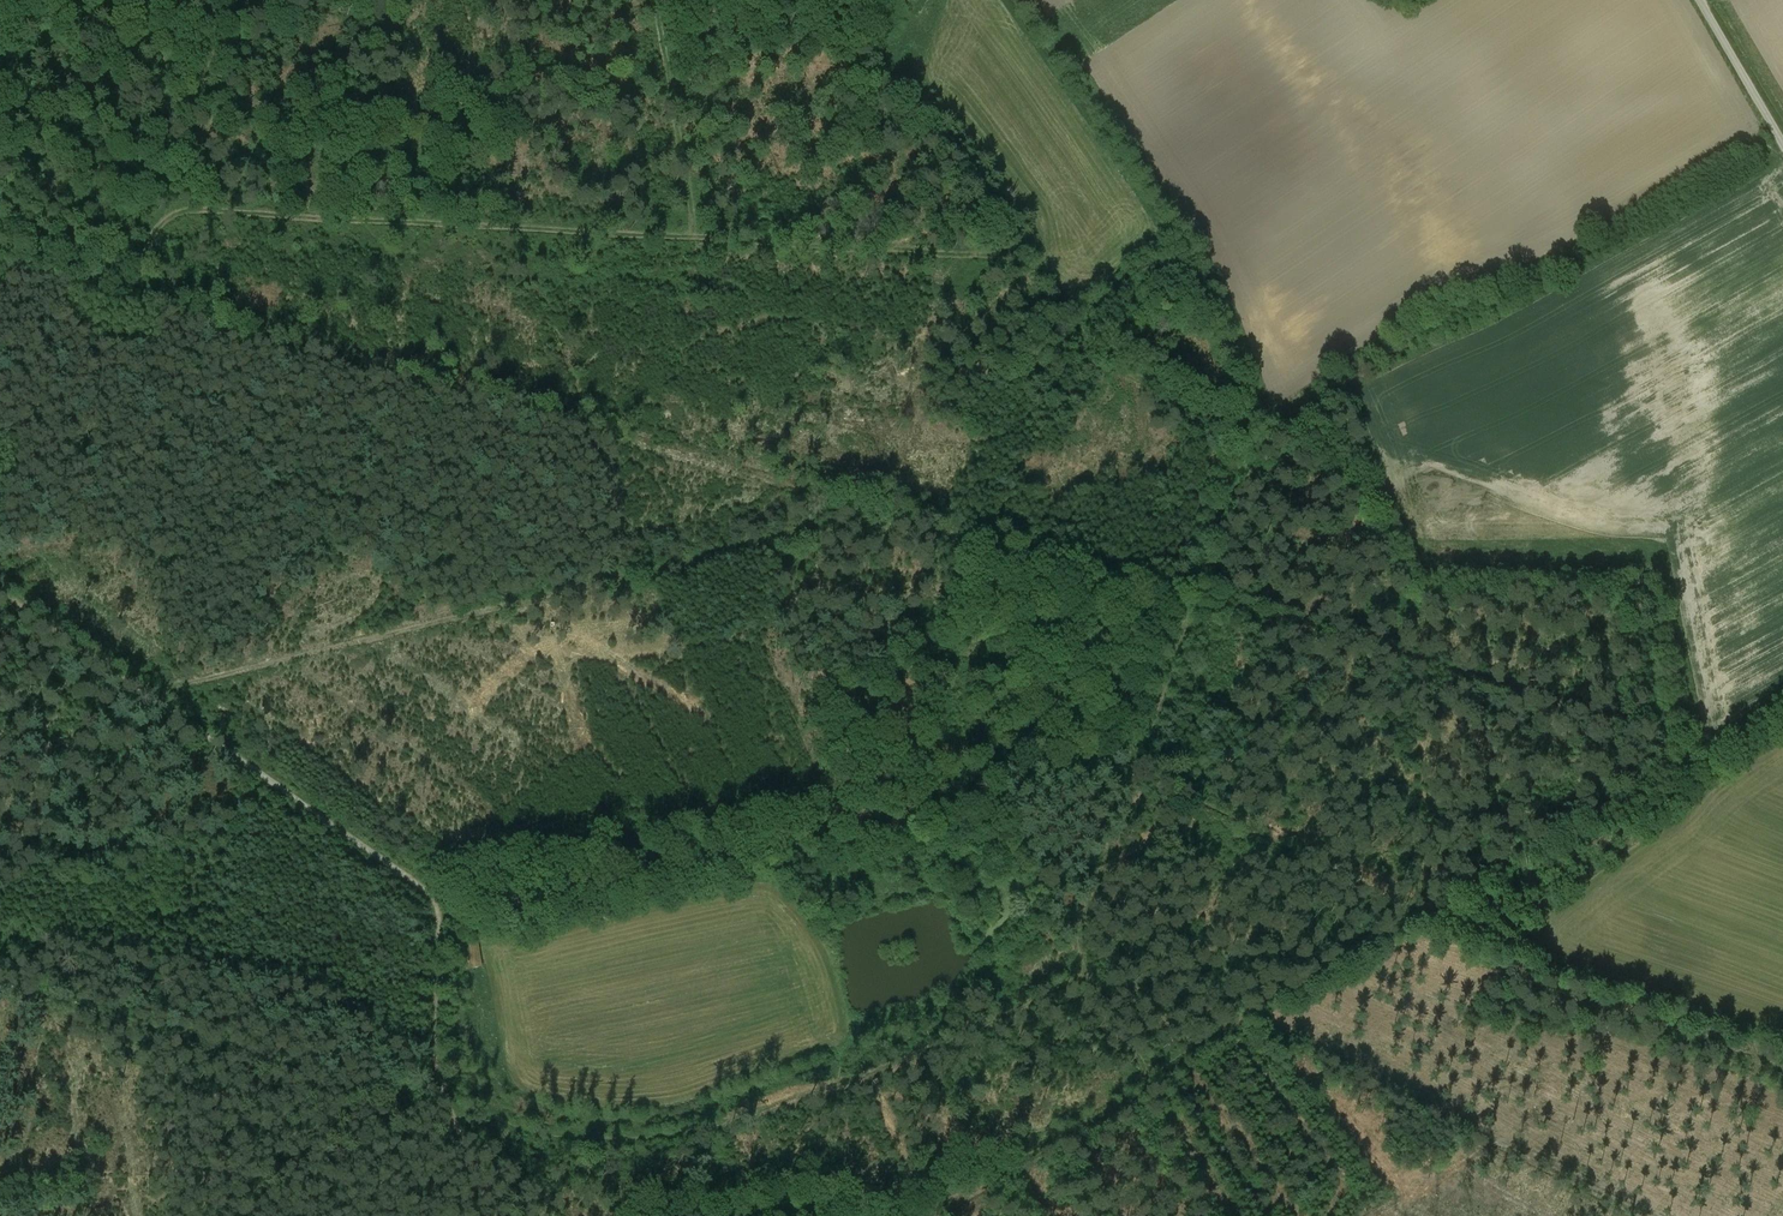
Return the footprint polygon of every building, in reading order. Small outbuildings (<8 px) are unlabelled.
[(287,798),(283,803),(291,809),(295,804),(287,798)] [(482,942),(468,944),(471,967),(485,965),(482,942)]
